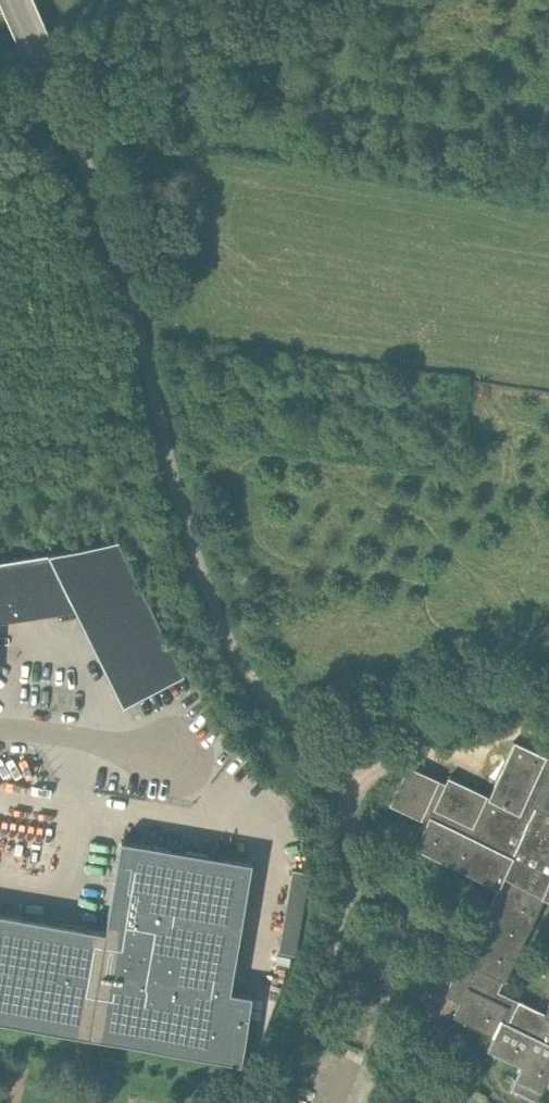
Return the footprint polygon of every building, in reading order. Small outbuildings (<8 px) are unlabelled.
[(46,557),(73,611),(82,628),(143,594),(119,545),(46,557)] [(73,611),(46,557),(0,565),(0,623),(73,611)] [(143,594),(82,628),(121,708),(183,675),(143,594)] [(539,1102),(544,1091),(545,1092),(548,1083),(548,999),(544,997),(539,1009),(517,999),(517,1000),(498,991),(505,977),(544,895),(548,897),(548,757),(545,755),(515,741),(489,796),(448,777),(445,783),(408,765),(389,804),(427,823),(416,848),(497,886),(467,949),(454,978),(445,996),(448,997),(457,1000),(461,1002),(454,1016),(495,1035),(488,1049),(521,1065),(510,1088),(539,1102)] [(87,1035),(220,1057),(240,1061),(251,994),(230,990),(252,862),(121,840),(105,931),(0,913),(0,1020),(87,1035)] [(299,955),(308,868),(292,866),(282,953),(299,955)]
